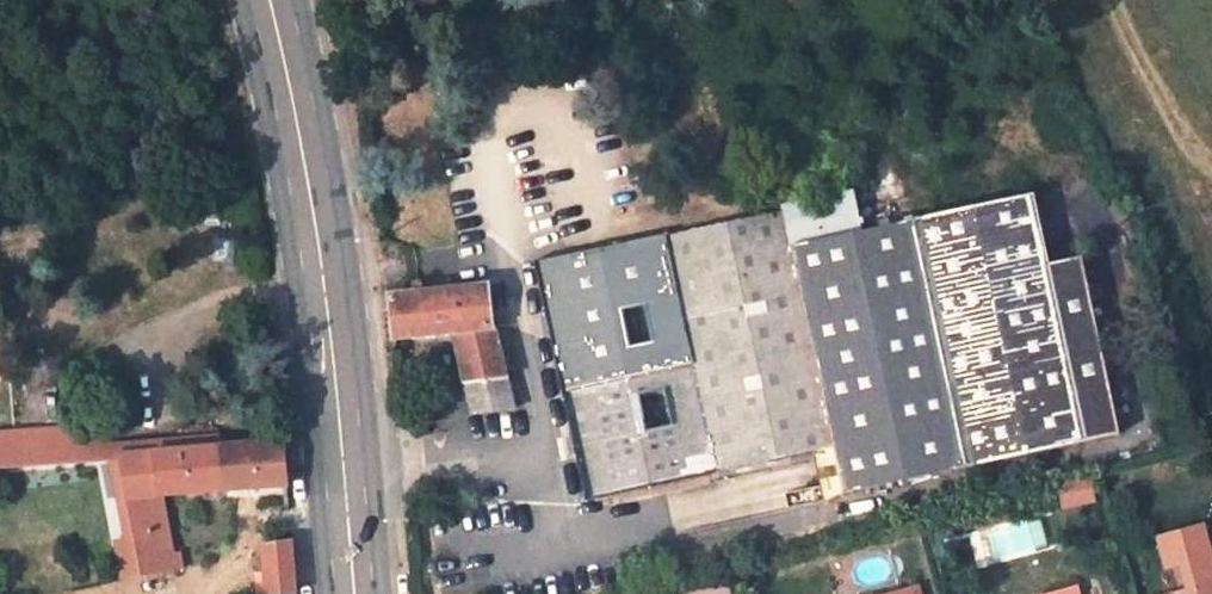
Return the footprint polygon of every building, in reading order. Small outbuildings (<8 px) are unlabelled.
[(863,232),(853,189),(787,203),(788,210),(796,246),(863,232)] [(1117,435),(1081,257),(1049,264),(1035,195),(863,232),(796,246),(788,210),(685,232),(737,468),(836,447),(845,492),(1086,441),(1117,435)] [(737,468),(685,232),(666,237),(665,234),(535,262),(587,503),(718,473),(717,471),(737,468)] [(394,337),(452,331),(472,412),(514,406),(495,327),(490,284),(429,290),(427,284),(426,282),(422,280),(420,280),(417,281),(415,283),(414,287),(414,291),(390,294),(394,337)] [(285,484),(282,440),(219,446),(221,490),(285,484)] [(177,547),(169,549),(161,497),(221,490),(219,446),(119,454),(139,575),(139,578),(181,569),(177,547)] [(1056,487),(1060,509),(1094,503),(1090,481),(1056,487)] [(264,593),(278,593),(294,592),(290,541),(259,545),(264,593)] [(1210,559),(1170,569),(1176,590),(1163,593),(1211,593),(1211,566),(1210,559)] [(1079,580),(1035,592),(1036,593),(1082,593),(1079,580)]
